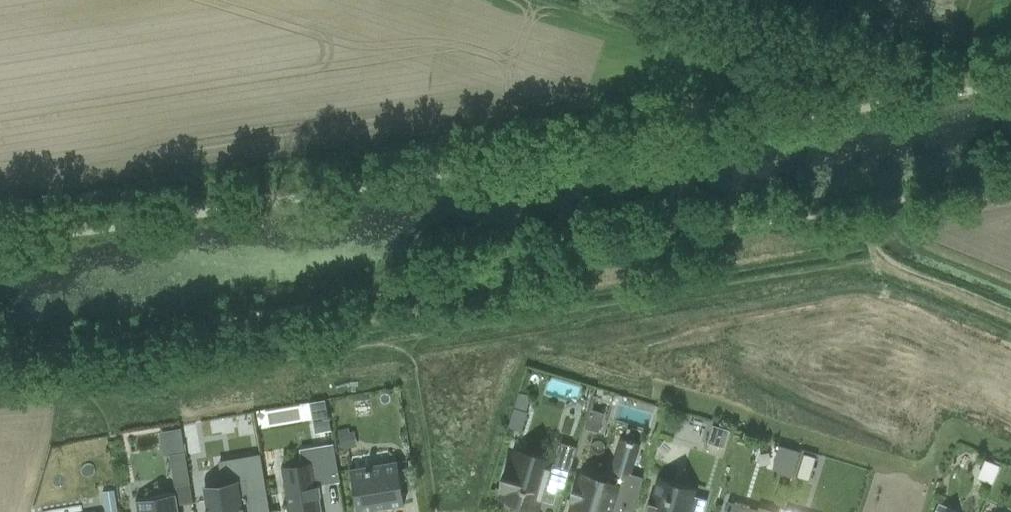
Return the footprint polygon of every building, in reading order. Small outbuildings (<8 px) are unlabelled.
[(513,408),(525,411),(530,396),(518,392),(513,408)] [(590,408),(584,427),(598,432),(604,413),(590,408)] [(328,419),(317,422),(319,432),(330,430),(328,419)] [(713,425),(707,443),(724,448),(729,430),(713,425)] [(339,434),(338,434),(338,437),(341,450),(352,447),(349,432),(348,428),(338,430),(339,434)] [(516,451),(512,464),(510,463),(501,490),(504,491),(502,497),(512,501),(511,502),(511,503),(526,508),(526,507),(527,505),(537,508),(539,501),(554,506),(558,491),(563,493),(577,447),(561,442),(556,459),(560,461),(558,464),(516,451)] [(282,469),(289,511),(320,511),(318,496),(319,496),(319,495),(317,495),(316,488),(318,488),(318,486),(316,487),(316,485),(339,481),(333,445),(302,450),(304,465),(282,469)] [(780,446),(773,471),(790,476),(798,451),(780,446)] [(190,483),(185,452),(169,455),(174,486),(190,483)] [(803,453),(796,477),(809,481),(816,457),(803,453)] [(204,488),(208,511),(270,511),(260,454),(251,455),(252,458),(238,460),(240,474),(223,477),(225,484),(204,488)] [(986,460),(978,478),(992,484),(1001,467),(986,460)] [(376,505),(389,503),(390,506),(404,504),(397,461),(395,462),(396,466),(370,470),(370,468),(365,469),(366,471),(352,473),(351,469),(350,469),(357,511),(377,508),(376,505)] [(644,477),(614,468),(609,485),(583,477),(582,482),(579,481),(572,502),(576,503),(573,511),(633,511),(644,477)] [(135,500),(137,511),(179,511),(178,506),(176,493),(135,500)] [(706,500),(691,495),(688,505),(653,494),(651,503),(648,502),(646,510),(648,511),(703,511),(706,500)]
